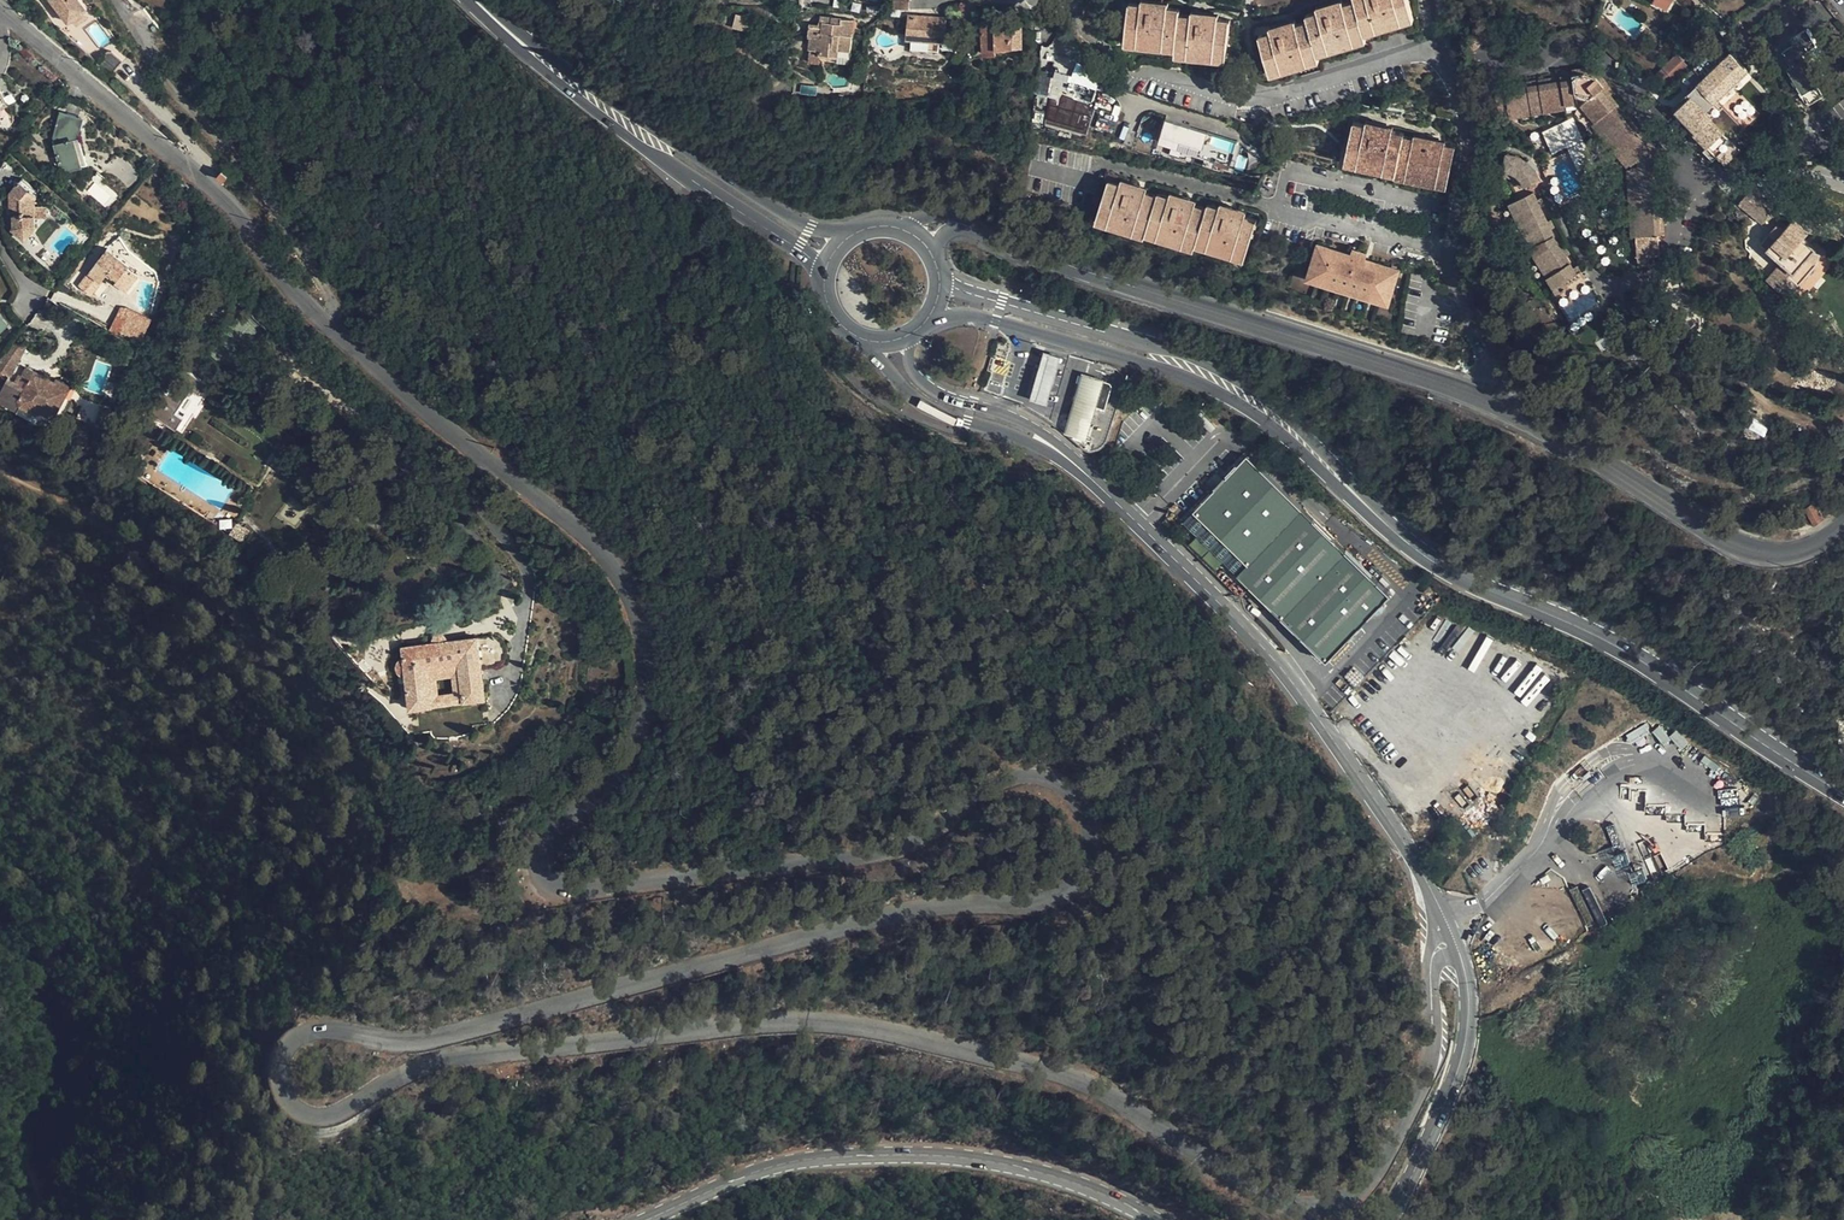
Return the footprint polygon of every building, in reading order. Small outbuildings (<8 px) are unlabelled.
[(66,24),(68,23),(80,14),(84,11),(75,0),(48,0),(66,24)] [(1318,11),(1318,12),(1306,16),(1308,21),(1296,24),(1296,23),(1270,31),(1271,32),(1259,36),(1269,67),(1281,64),(1281,66),(1306,58),(1306,55),(1317,52),(1315,46),(1328,42),(1329,45),(1352,38),(1352,35),(1364,31),(1363,30),(1412,14),(1407,0),(1354,0),(1354,1),(1342,5),(1342,4),(1318,11)] [(1318,11),(1342,4),(1340,0),(1317,7),(1318,11)] [(1667,8),(1671,0),(1653,0),(1667,8)] [(1176,44),(1175,50),(1226,55),(1230,21),(1218,20),(1218,18),(1192,15),(1192,16),(1180,14),(1180,10),(1168,9),(1168,7),(1141,4),(1141,5),(1129,4),(1126,36),(1140,37),(1139,40),(1176,44)] [(80,14),(68,23),(73,28),(84,20),(80,14)] [(1414,20),(1412,14),(1363,30),(1364,31),(1365,35),(1414,20)] [(908,16),(906,41),(911,42),(938,43),(944,44),(946,19),(908,16)] [(1022,26),(1009,26),(1004,27),(1004,20),(997,21),(997,17),(982,18),(984,53),(1010,52),(1010,47),(1023,46),(1022,26)] [(853,21),(828,18),(827,22),(819,21),(819,26),(810,25),(809,38),(811,38),(809,63),(820,64),(821,55),(850,58),(853,32),(852,31),(853,21)] [(1269,27),(1270,31),(1296,23),(1295,20),(1269,27)] [(1807,29),(1791,38),(1795,44),(1784,51),(1793,66),(1788,68),(1810,103),(1823,95),(1817,85),(1824,82),(1817,71),(1815,72),(1804,54),(1818,45),(1807,29)] [(1366,40),(1365,35),(1364,31),(1352,35),(1352,38),(1329,45),(1328,42),(1315,46),(1317,52),(1318,55),(1366,40)] [(1125,44),(1175,50),(1176,44),(1139,40),(1140,37),(1126,36),(1125,44)] [(938,43),(911,42),(910,50),(937,52),(938,43)] [(1226,61),(1226,55),(1175,50),(1175,56),(1226,61)] [(1319,61),(1318,55),(1317,52),(1306,55),(1306,58),(1281,66),(1281,64),(1269,67),(1272,75),(1319,61)] [(1700,61),(1687,73),(1697,83),(1701,79),(1721,100),(1731,91),(1729,89),(1747,71),(1742,65),(1743,64),(1733,53),(1729,57),(1725,62),(1722,59),(1709,70),(1700,61)] [(1675,54),(1656,75),(1667,85),(1686,63),(1675,54)] [(104,56),(94,65),(106,78),(118,65),(109,55),(104,56)] [(1087,129),(1098,81),(1080,66),(1057,64),(1054,70),(1058,72),(1056,77),(1051,82),(1047,119),(1087,129)] [(1604,86),(1606,84),(1599,75),(1586,69),(1572,71),(1572,76),(1585,73),(1596,77),(1598,81),(1599,80),(1604,86)] [(1599,90),(1604,86),(1599,80),(1598,81),(1596,77),(1585,73),(1572,76),(1573,81),(1506,90),(1509,114),(1573,104),(1579,104),(1599,90)] [(1505,86),(1506,90),(1573,81),(1572,76),(1505,86)] [(1606,84),(1604,86),(1599,90),(1654,156),(1659,234),(1663,234),(1658,156),(1610,96),(1613,93),(1606,84)] [(1599,90),(1579,104),(1630,165),(1630,166),(1636,161),(1638,163),(1638,168),(1631,168),(1631,169),(1635,235),(1636,257),(1659,255),(1658,234),(1659,234),(1654,156),(1599,90)] [(1833,108),(1843,122),(1843,99),(1833,108)] [(1566,109),(1573,104),(1509,114),(1510,118),(1566,109)] [(1579,104),(1573,104),(1566,109),(1567,113),(1576,111),(1589,126),(1592,125),(1627,167),(1630,165),(1579,104)] [(83,117),(61,111),(53,139),(61,166),(66,165),(68,171),(86,165),(78,136),(83,117)] [(1576,172),(1591,166),(1574,118),(1541,130),(1550,154),(1568,148),(1576,172)] [(1235,138),(1163,119),(1158,141),(1171,144),(1168,154),(1193,161),(1195,152),(1204,155),(1202,164),(1214,167),(1216,158),(1229,162),(1235,138)] [(1365,122),(1364,125),(1392,132),(1393,128),(1365,122)] [(1454,147),(1444,145),(1413,139),(1403,136),(1403,134),(1392,132),(1364,125),(1353,123),(1346,158),(1396,169),(1396,171),(1447,182),(1454,147)] [(1414,135),(1413,139),(1444,145),(1444,142),(1414,135)] [(1505,152),(1505,169),(1512,170),(1519,174),(1521,177),(1525,184),(1529,183),(1537,180),(1541,177),(1535,168),(1528,160),(1517,154),(1505,152)] [(1344,163),(1395,174),(1396,171),(1396,169),(1346,158),(1344,163)] [(1560,202),(1567,199),(1551,167),(1551,166),(1544,169),(1560,202)] [(1505,169),(1505,174),(1514,177),(1520,188),(1525,184),(1521,177),(1519,174),(1512,170),(1505,169)] [(1631,236),(1635,235),(1631,169),(1627,170),(1631,236)] [(1396,171),(1395,174),(1395,176),(1446,188),(1447,182),(1396,171)] [(178,200),(189,187),(180,180),(170,193),(178,200)] [(1121,180),(1119,183),(1145,191),(1146,188),(1121,180)] [(1537,180),(1529,183),(1532,188),(1539,184),(1537,180)] [(18,181),(10,191),(14,194),(14,206),(15,229),(13,230),(25,239),(35,227),(35,198),(37,196),(18,181)] [(1245,214),(1220,207),(1219,208),(1208,205),(1206,208),(1194,205),(1194,203),(1169,196),(1169,197),(1158,194),(1158,196),(1145,192),(1145,191),(1119,183),(1119,184),(1109,181),(1099,215),(1148,229),(1148,227),(1196,241),(1197,238),(1246,252),(1256,220),(1244,216),(1245,214)] [(89,195),(106,206),(113,194),(96,183),(89,195)] [(1738,203),(1751,214),(1762,223),(1763,221),(1769,213),(1774,208),(1765,201),(1764,202),(1749,190),(1738,203)] [(1533,191),(1508,203),(1529,246),(1553,235),(1550,228),(1546,220),(1540,206),(1537,199),(1533,191)] [(1171,193),(1169,196),(1194,203),(1195,200),(1171,193)] [(1221,203),(1220,207),(1245,214),(1246,211),(1221,203)] [(1773,216),(1769,213),(1763,221),(1767,224),(1773,216)] [(1146,235),(1147,233),(1148,229),(1099,215),(1097,220),(1146,235)] [(1787,297),(1796,287),(1799,284),(1791,277),(1808,256),(1814,260),(1818,254),(1814,250),(1815,248),(1802,237),(1807,231),(1793,218),(1783,229),(1777,224),(1769,233),(1774,238),(1767,248),(1781,261),(1772,272),(1766,279),(1787,297)] [(1148,229),(1147,233),(1195,247),(1196,243),(1196,241),(1148,227),(1148,229)] [(1761,242),(1767,248),(1774,238),(1769,233),(1761,242)] [(1196,241),(1196,243),(1244,258),(1246,252),(1197,238),(1196,241)] [(1556,240),(1532,254),(1572,317),(1599,300),(1577,265),(1573,268),(1566,256),(1561,249),(1556,240)] [(1309,269),(1391,294),(1399,269),(1378,262),(1377,266),(1327,250),(1328,247),(1317,243),(1309,269)] [(1352,254),(1328,247),(1327,250),(1377,266),(1378,262),(1366,258),(1367,253),(1354,249),(1352,254)] [(1565,247),(1561,249),(1566,256),(1569,253),(1565,247)] [(118,280),(116,282),(116,284),(126,291),(140,274),(131,267),(131,266),(108,248),(89,272),(102,282),(107,276),(110,278),(112,275),(118,280)] [(1817,263),(1814,260),(1808,256),(1791,277),(1799,284),(1817,263)] [(1389,303),(1391,294),(1309,269),(1306,277),(1389,303)] [(92,296),(102,282),(89,272),(79,286),(92,296)] [(1306,292),(1308,282),(1291,279),(1289,289),(1306,292)] [(60,310),(50,303),(43,312),(54,319),(60,310)] [(123,316),(112,331),(141,347),(147,331),(123,316)] [(5,353),(19,360),(27,344),(13,344),(5,353)] [(1040,350),(1029,398),(1048,402),(1059,354),(1040,350)] [(0,360),(0,373),(1,371),(2,372),(11,376),(19,360),(5,353),(0,360)] [(1001,395),(1011,361),(993,356),(983,390),(1001,395)] [(54,382),(52,386),(47,383),(49,379),(26,367),(21,378),(28,381),(25,386),(8,377),(0,393),(0,399),(21,410),(24,406),(36,412),(43,410),(55,416),(66,395),(70,387),(56,380),(54,382)] [(184,368),(153,413),(182,433),(213,387),(184,368)] [(1111,384),(1081,375),(1073,400),(1094,406),(1104,408),(1111,384)] [(72,399),(66,395),(55,416),(43,410),(36,412),(36,415),(58,426),(72,399)] [(105,429),(112,409),(81,399),(74,419),(105,429)] [(1094,406),(1073,400),(1063,431),(1084,437),(1094,406)] [(1748,431),(1765,437),(1768,425),(1752,420),(1748,431)] [(1249,454),(1195,509),(1248,562),(1239,572),(1328,659),(1392,592),(1249,454)] [(1813,505),(1804,510),(1814,526),(1823,520),(1813,505)] [(218,520),(219,529),(231,529),(231,519),(218,520)] [(437,630),(432,643),(449,640),(440,629),(437,630)] [(504,642),(502,638),(498,637),(495,635),(491,634),(449,640),(432,643),(402,647),(404,656),(400,658),(398,661),(396,664),(397,668),(399,672),(402,675),(407,676),(411,707),(486,697),(482,668),(486,667),(492,666),(497,665),(501,662),(504,659),(505,656),(506,653),(506,650),(506,646),(504,642)] [(1515,681),(1520,660),(1499,655),(1493,676),(1515,681)] [(1548,673),(1547,675),(1536,665),(1511,691),(1526,706),(1546,685),(1549,688),(1556,681),(1548,673)] [(436,677),(439,693),(456,691),(453,674),(436,677)] [(1645,723),(1624,735),(1629,744),(1650,732),(1645,723)] [(1659,726),(1652,732),(1663,745),(1670,739),(1659,726)] [(1680,731),(1671,735),(1678,750),(1687,746),(1680,731)] [(1721,803),(1735,801),(1733,792),(1719,794),(1721,803)] [(492,806),(473,797),(468,807),(488,815),(492,806)] [(1625,853),(1613,858),(1616,868),(1629,863),(1625,853)] [(1640,868),(1628,873),(1634,885),(1645,880),(1640,868)]
